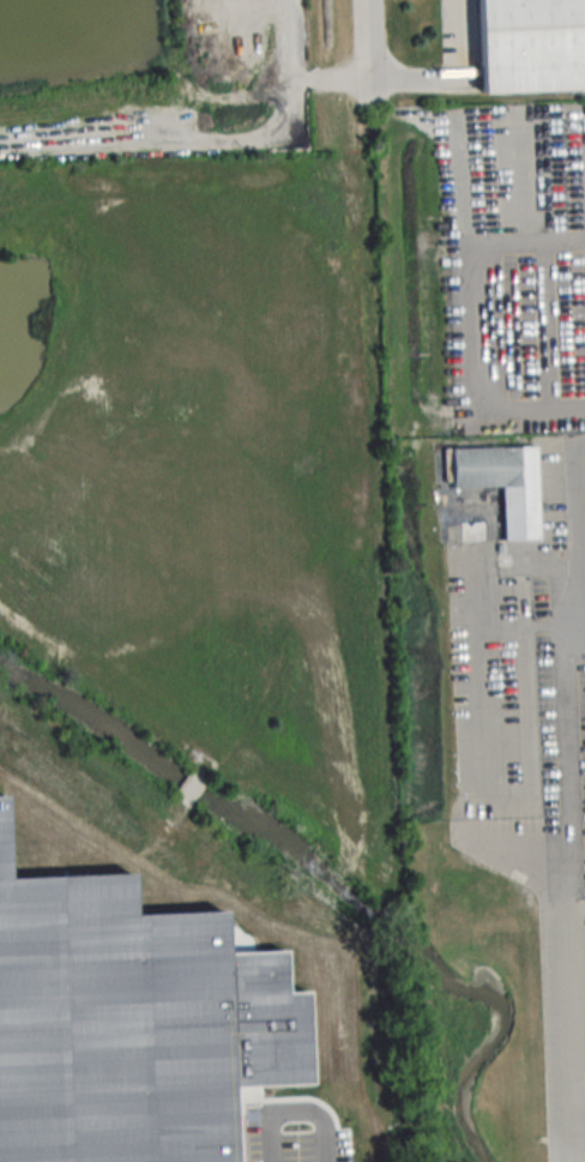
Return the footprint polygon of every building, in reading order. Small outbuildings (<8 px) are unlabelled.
[(584,90),(584,0),(481,0),(484,93),(584,90)] [(539,541),(538,448),(453,448),(453,488),(504,487),(504,541),(539,541)]
